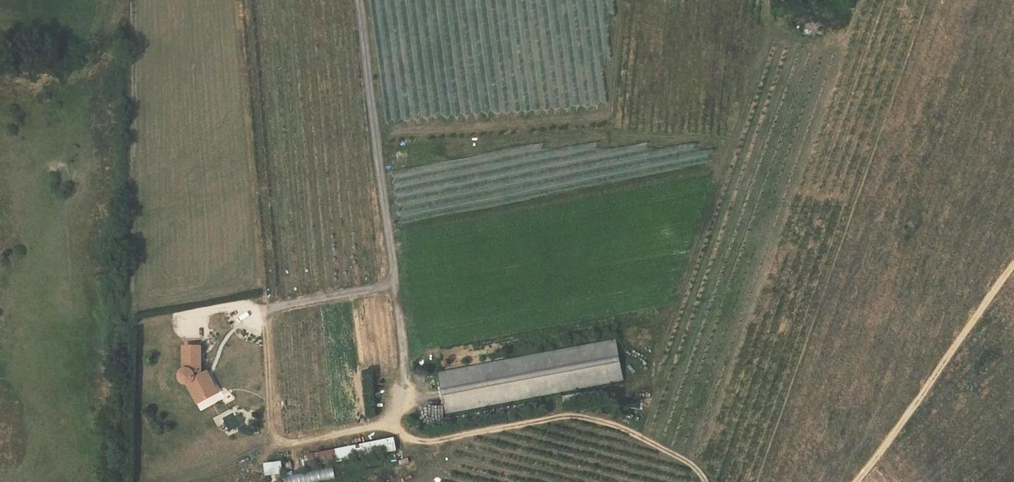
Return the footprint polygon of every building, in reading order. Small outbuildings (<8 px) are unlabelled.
[(618,342),(441,376),(450,415),(626,381),(618,342)] [(201,346),(184,345),(182,368),(182,369),(181,369),(181,370),(180,370),(180,371),(179,371),(179,372),(179,373),(179,374),(179,375),(179,376),(179,377),(179,378),(180,378),(180,379),(181,379),(181,380),(182,380),(182,381),(183,381),(184,381),(185,381),(186,381),(187,381),(188,381),(195,394),(203,397),(210,393),(207,388),(213,385),(209,378),(204,376),(201,378),(199,374),(201,346)] [(213,385),(207,388),(210,393),(216,391),(213,385)] [(393,438),(264,464),(266,476),(396,450),(393,438)]
